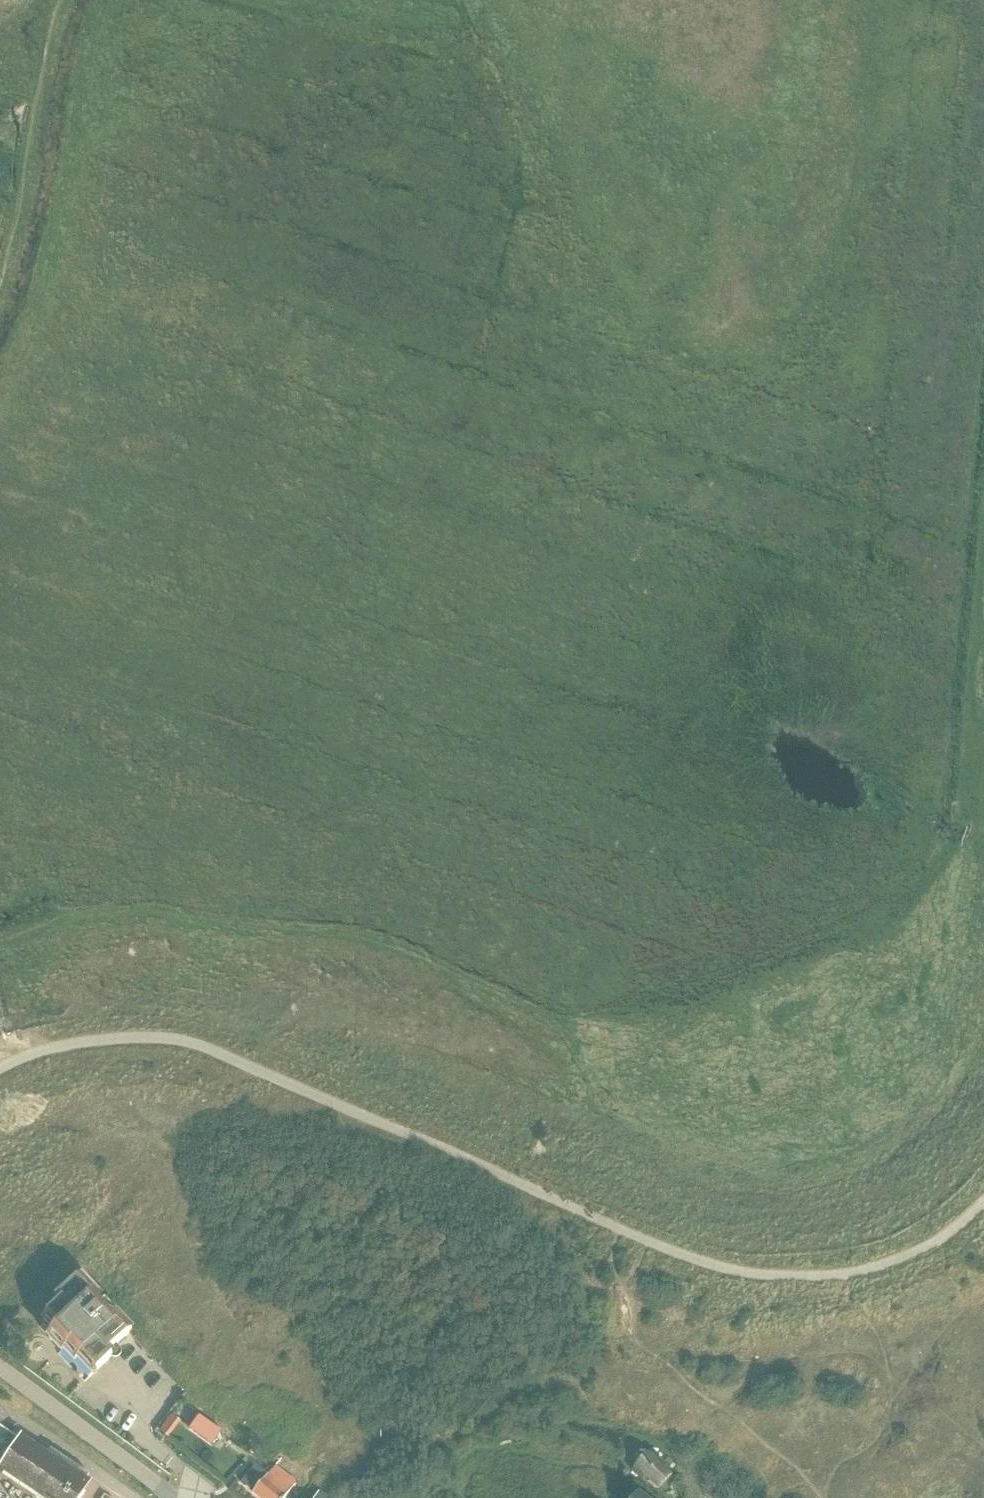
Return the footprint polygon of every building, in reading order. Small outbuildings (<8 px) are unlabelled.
[(97,1298),(103,1293),(87,1275),(61,1298),(65,1302),(52,1314),(63,1326),(56,1332),(67,1344),(65,1346),(91,1375),(95,1372),(131,1330),(119,1318),(117,1320),(97,1298)] [(200,1414),(190,1428),(213,1445),(223,1431),(200,1414)] [(2,1465),(14,1473),(40,1490),(36,1496),(39,1497),(77,1497),(80,1494),(87,1484),(87,1483),(84,1481),(89,1474),(78,1467),(48,1446),(43,1454),(37,1449),(20,1438),(2,1465)] [(252,1492),(259,1497),(283,1497),(295,1483),(278,1467),(279,1466),(275,1463),(267,1473),(256,1464),(242,1482),(253,1490),(252,1492)]
